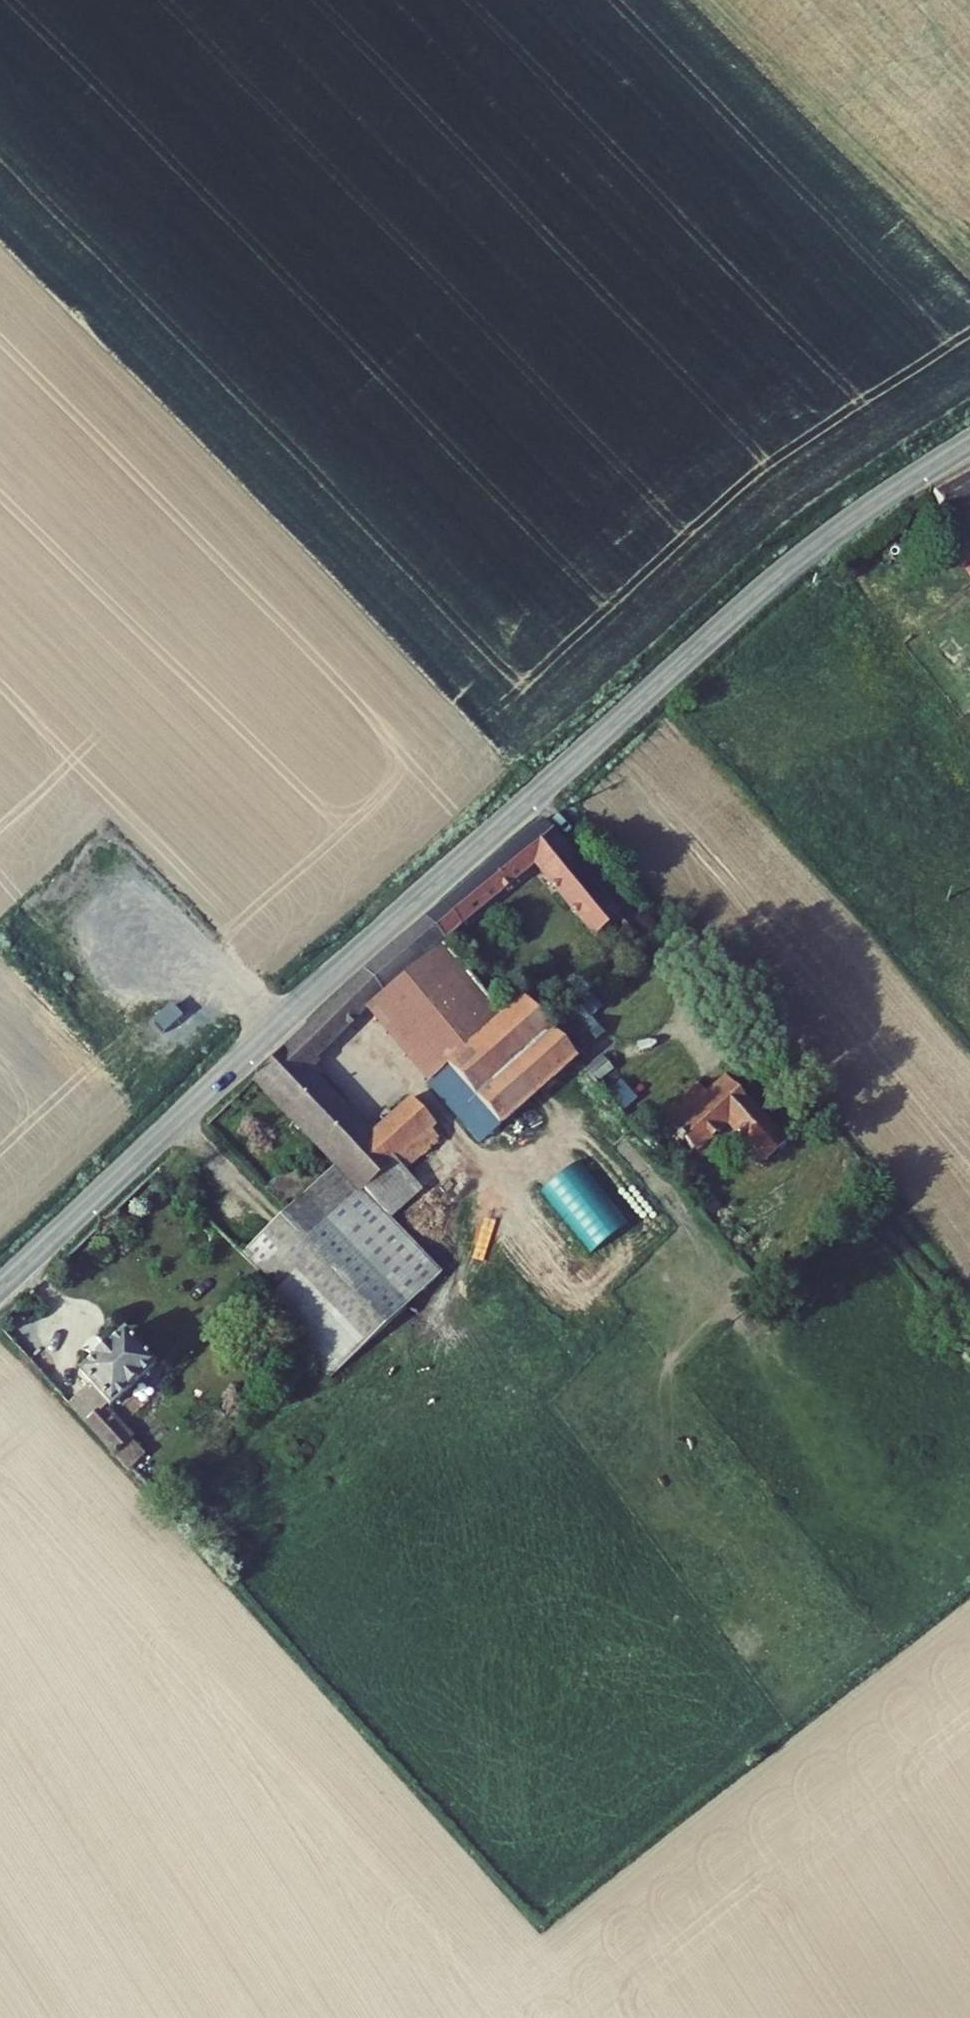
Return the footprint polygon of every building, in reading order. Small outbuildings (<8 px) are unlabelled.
[(948,494),(961,520),(946,531),(962,552),(969,547),(969,482),(948,494)] [(561,822),(530,846),(549,870),(555,864),(617,938),(640,919),(561,822)] [(530,846),(442,918),(461,941),(549,870),(530,846)] [(271,1079),(352,1163),(406,1219),(432,1193),(418,1176),(453,1146),(441,1132),(449,1125),(427,1099),(383,1134),(322,1066),(387,1001),(402,989),(461,941),(442,918),(383,966),(355,992),(313,1032),(271,1079)] [(402,989),(466,1067),(523,1018),(461,941),(402,989)] [(544,1000),(523,1018),(571,1077),(591,1059),(544,1000)] [(466,1067),(516,1125),(571,1077),(523,1018),(466,1067)] [(687,1067),(650,1096),(675,1131),(713,1100),(749,1147),(770,1131),(717,1065),(698,1082),(687,1067)] [(252,1255),(354,1370),(456,1275),(406,1219),(352,1163),(252,1255)] [(90,1375),(122,1408),(166,1369),(135,1335),(90,1375)] [(141,1443),(109,1407),(94,1420),(128,1457),(141,1443)]
